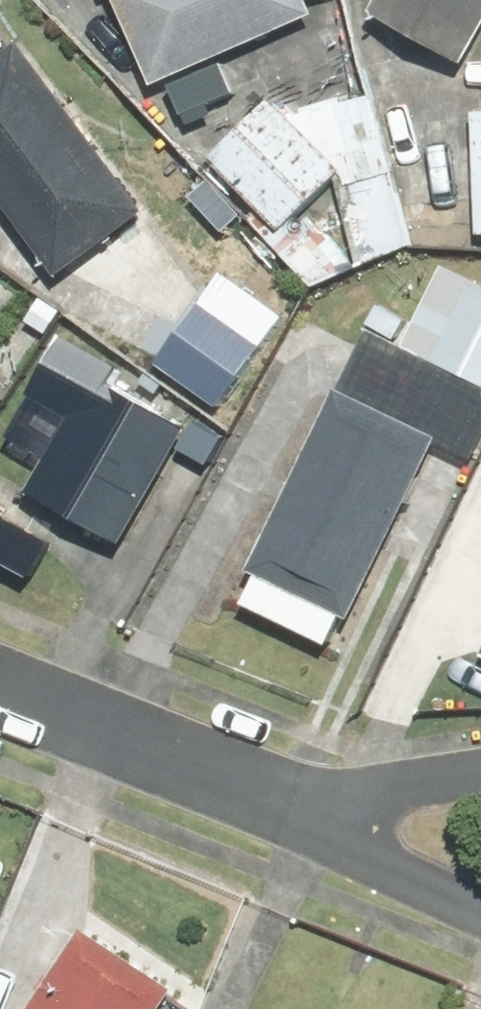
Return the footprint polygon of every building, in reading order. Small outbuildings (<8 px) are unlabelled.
[(151,85),(311,19),(303,0),(116,0),(151,85)] [(480,38),(480,0),(378,0),(364,25),(459,78),(480,38)] [(0,58),(0,205),(56,281),(144,216),(18,45),(0,58)] [(368,94),(285,121),(270,105),(209,165),(277,235),(279,233),(297,286),(418,247),(368,94)] [(470,113),(473,241),(480,241),(480,113),(470,113)] [(254,579),(240,608),(326,649),(339,620),(349,625),(435,446),(469,463),(480,437),(480,283),(443,265),(414,326),(372,307),(244,575),(254,579)] [(198,301),(150,364),(214,414),(262,351),(198,301)] [(95,381),(26,491),(119,550),(188,439),(95,381)] [(11,539),(34,504),(0,483),(0,532),(11,539)] [(172,992),(81,933),(31,1008),(161,1008),(172,992)]
